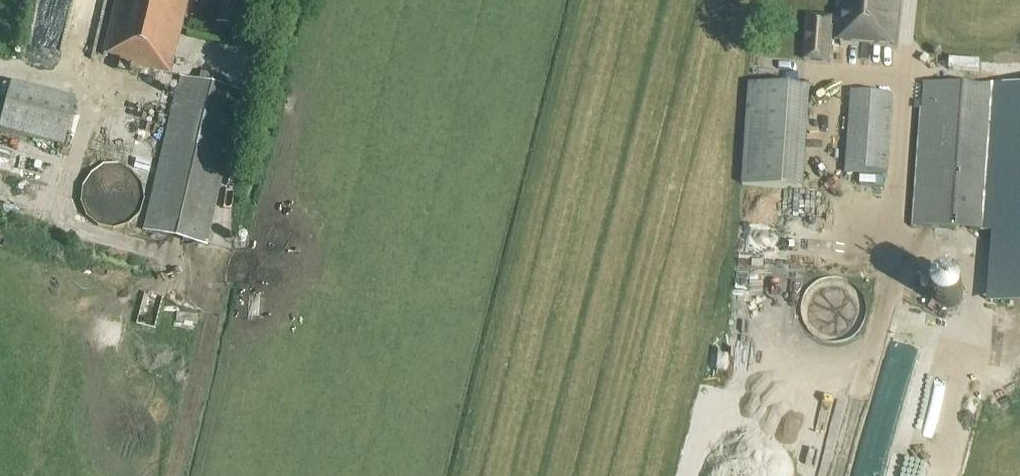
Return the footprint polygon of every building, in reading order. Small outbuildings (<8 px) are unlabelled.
[(77,10),(108,16),(111,2),(100,0),(79,0),(77,10)] [(170,76),(189,0),(115,0),(101,56),(119,60),(118,64),(170,76)] [(250,0),(221,0),(215,25),(242,32),(250,0)] [(898,0),(837,0),(835,28),(831,28),(832,19),(807,18),(803,62),(829,63),(830,40),(834,41),(834,42),(895,46),(898,0)] [(180,79),(178,87),(144,233),(204,247),(240,93),(180,79)] [(75,101),(11,84),(0,125),(0,131),(63,147),(75,101)] [(994,233),(1004,91),(924,85),(914,228),(994,233)] [(749,86),(742,187),(802,191),(809,91),(749,86)] [(886,178),(891,97),(851,94),(845,175),(886,178)] [(832,342),(837,342),(843,341),(848,339),(853,336),(857,332),(860,328),(863,323),(864,317),(865,312),(865,306),(863,301),(861,296),(857,291),(853,288),(848,285),(843,283),(838,282),(832,282),(826,283),(821,285),(816,287),(812,291),(809,296),(806,301),(805,306),(804,312),(805,317),(806,323),(809,328),(812,332),(816,336),(821,339),(826,341),(832,342)]
